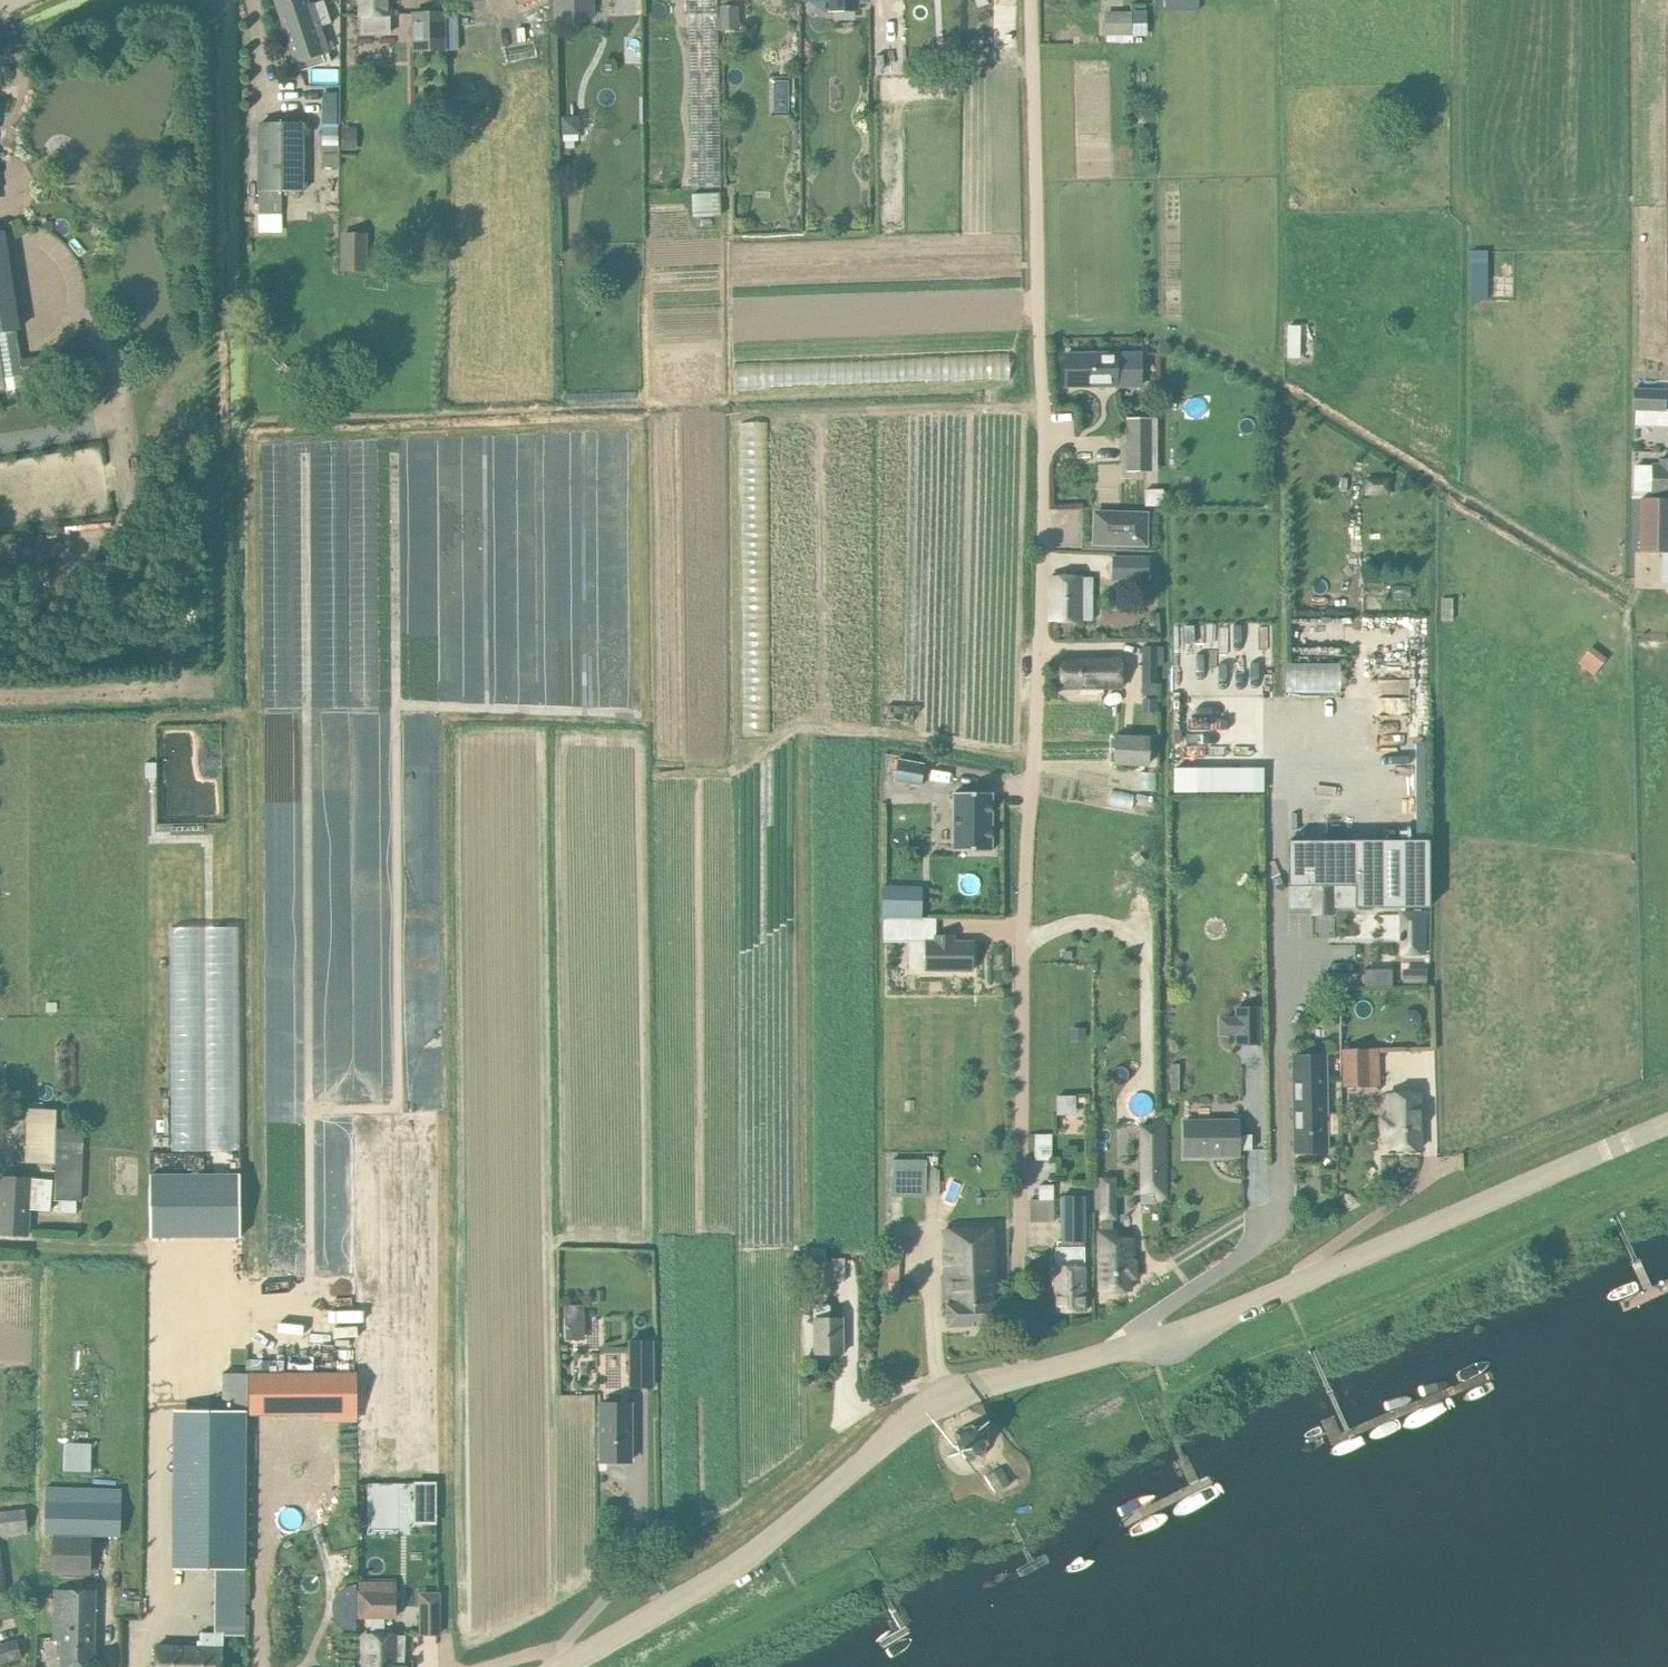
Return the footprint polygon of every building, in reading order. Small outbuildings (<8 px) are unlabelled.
[(305,0),(278,0),(277,0),(288,35),(291,35),(303,68),(304,71),(330,62),(319,27),(331,23),(323,1),(311,5),(310,4),(306,5),(305,0)] [(361,33),(389,32),(388,15),(390,15),(390,0),(359,0),(359,15),(361,15),(361,33)] [(555,17),(593,16),(593,0),(555,0),(555,17)] [(691,187),(720,187),(717,0),(688,0),(691,187)] [(830,12),(859,11),(859,4),(868,3),(868,0),(830,0),(830,12)] [(738,31),(738,4),(720,5),(720,32),(738,31)] [(446,51),(445,11),(411,12),(412,52),(446,51)] [(1104,36),(1132,36),(1131,11),(1104,12),(1104,36)] [(323,146),(323,168),(338,168),(338,124),(321,124),(321,146),(323,146)] [(302,125),(258,125),(258,197),(258,214),(282,214),(282,197),(282,192),(302,192),(302,125)] [(689,214),(717,214),(717,192),(688,193),(689,214)] [(22,370),(20,360),(16,330),(20,329),(5,230),(0,230),(0,390),(5,389),(2,373),(22,370)] [(367,271),(367,232),(341,232),(341,271),(367,271)] [(1465,299),(1483,299),(1484,249),(1466,248),(1465,299)] [(1011,379),(1010,352),(916,354),(916,371),(901,372),(902,381),(1011,379)] [(1065,353),(1065,384),(1141,384),(1141,353),(1065,353)] [(55,355),(20,360),(22,370),(24,384),(59,379),(55,355)] [(733,362),(733,388),(801,387),(800,361),(733,362)] [(1634,388),(1633,408),(1665,410),(1666,389),(1634,388)] [(1149,422),(1126,422),(1127,471),(1149,471),(1149,422)] [(1651,494),(1667,494),(1667,460),(1659,459),(1659,465),(1652,464),(1651,494)] [(1387,475),(1365,475),(1365,493),(1388,493),(1387,475)] [(1642,498),(1638,551),(1661,552),(1660,568),(1667,568),(1667,500),(1642,498)] [(1091,545),(1148,547),(1149,511),(1092,510),(1091,545)] [(1149,556),(1111,555),(1111,582),(1148,583),(1149,556)] [(1049,575),(1049,619),(1081,619),(1092,619),(1093,591),(1093,576),(1082,576),(1082,575),(1049,575)] [(1453,620),(1453,598),(1440,598),(1440,620),(1453,620)] [(1141,682),(1141,695),(1156,694),(1157,682),(1157,664),(1162,664),(1162,645),(1141,645),(1141,682)] [(1577,663),(1593,674),(1606,657),(1590,646),(1577,663)] [(1078,687),(1079,694),(1103,693),(1103,686),(1121,686),(1121,657),(1060,659),(1060,687),(1078,687)] [(1281,661),(1280,692),(1336,693),(1336,663),(1281,661)] [(1112,765),(1149,766),(1150,735),(1113,734),(1112,765)] [(1420,822),(1417,753),(1407,753),(1410,823),(1420,822)] [(924,764),(898,759),(894,781),(921,786),(924,764)] [(1258,791),(1258,766),(1190,767),(1190,791),(1258,791)] [(992,792),(954,792),(954,850),(992,851),(992,792)] [(1289,906),(1313,906),(1313,912),(1332,912),(1331,906),(1355,906),(1428,905),(1428,839),(1288,840),(1289,884),(1289,906)] [(883,887),(883,917),(917,917),(921,917),(921,888),(883,887)] [(1400,910),(1400,955),(1425,954),(1425,910),(1400,910)] [(883,917),(883,940),(916,941),(917,917),(883,917)] [(972,941),(954,941),(954,936),(935,936),(935,941),(926,941),(926,970),(972,971),(972,941)] [(1421,965),(1402,965),(1402,985),(1421,985),(1421,965)] [(1361,985),(1389,985),(1389,968),(1361,968),(1361,985)] [(1237,1007),(1237,1034),(1237,1043),(1260,1043),(1259,1007),(1237,1007)] [(1380,1087),(1379,1047),(1342,1048),(1342,1087),(1380,1087)] [(1295,1151),(1326,1150),(1324,1054),(1293,1055),(1295,1151)] [(1388,1135),(1388,1148),(1420,1147),(1419,1091),(1386,1092),(1387,1116),(1381,1116),(1381,1135),(1388,1135)] [(60,1110),(28,1108),(25,1161),(56,1163),(55,1179),(0,1175),(0,1182),(0,1231),(28,1233),(31,1197),(51,1198),(50,1211),(77,1213),(78,1200),(79,1200),(84,1127),(59,1125),(60,1110)] [(1184,1118),(1184,1155),(1238,1155),(1238,1149),(1252,1149),(1252,1133),(1238,1133),(1238,1118),(1184,1118)] [(1154,1124),(1140,1125),(1141,1169),(1155,1169),(1156,1197),(1169,1197),(1167,1120),(1154,1120),(1154,1124)] [(1052,1159),(1051,1134),(1034,1134),(1034,1160),(1052,1159)] [(926,1160),(892,1159),(891,1196),(925,1196),(926,1160)] [(239,1174),(149,1175),(149,1236),(239,1236),(239,1174)] [(1055,1309),(1085,1309),(1085,1240),(1091,1240),(1091,1230),(1089,1230),(1089,1201),(1085,1201),(1085,1196),(1060,1196),(1060,1241),(1056,1241),(1056,1245),(1055,1245),(1055,1309)] [(1030,1222),(1055,1222),(1054,1200),(1030,1200),(1030,1222)] [(992,1227),(944,1230),(947,1326),(997,1324),(992,1227)] [(1116,1230),(1099,1230),(1099,1234),(1100,1289),(1130,1289),(1130,1277),(1136,1276),(1136,1259),(1133,1259),(1133,1238),(1116,1238),(1116,1230)] [(831,1261),(825,1261),(825,1249),(805,1249),(805,1281),(813,1281),(814,1352),(843,1352),(842,1317),(830,1317),(830,1303),(828,1303),(828,1291),(833,1291),(833,1281),(845,1281),(845,1258),(831,1258),(831,1261)] [(590,1339),(591,1302),(565,1302),(565,1338),(590,1339)] [(628,1339),(628,1387),(653,1387),(653,1339),(628,1339)] [(355,1375),(270,1375),(271,1413),(355,1413),(355,1375)] [(601,1458),(629,1458),(629,1402),(601,1402),(601,1458)] [(187,1411),(186,1568),(248,1568),(249,1411),(187,1411)] [(955,1450),(970,1460),(986,1452),(986,1433),(971,1423),(955,1431),(955,1450)] [(64,1469),(96,1470),(97,1441),(65,1440),(64,1469)] [(986,1475),(995,1492),(1009,1485),(1000,1467),(986,1475)] [(414,1483),(414,1523),(434,1523),(434,1483),(414,1483)] [(28,1530),(24,1500),(11,1502),(12,1509),(0,1511),(0,1534),(28,1530)] [(43,1534),(98,1535),(98,1501),(44,1501),(43,1534)] [(52,1573),(91,1575),(92,1537),(53,1536),(52,1573)] [(217,1568),(216,1585),(246,1586),(246,1568),(220,1568),(217,1568)] [(398,1582),(360,1582),(359,1618),(372,1618),(372,1632),(363,1632),(363,1666),(405,1666),(406,1633),(386,1633),(386,1618),(397,1618),(398,1582)] [(60,1664),(93,1664),(95,1590),(55,1589),(54,1639),(61,1639),(60,1664)] [(442,1593),(437,1593),(420,1593),(421,1636),(442,1636),(442,1593)] [(223,1633),(245,1634),(245,1611),(216,1611),(215,1632),(223,1632),(223,1633)] [(223,1633),(223,1632),(215,1632),(201,1632),(201,1640),(201,1641),(204,1641),(203,1666),(222,1666),(222,1646),(223,1633)] [(21,1658),(17,1640),(0,1644),(0,1663),(21,1658)] [(204,1641),(201,1641),(201,1640),(197,1640),(197,1645),(155,1644),(154,1666),(203,1666),(204,1641)]
